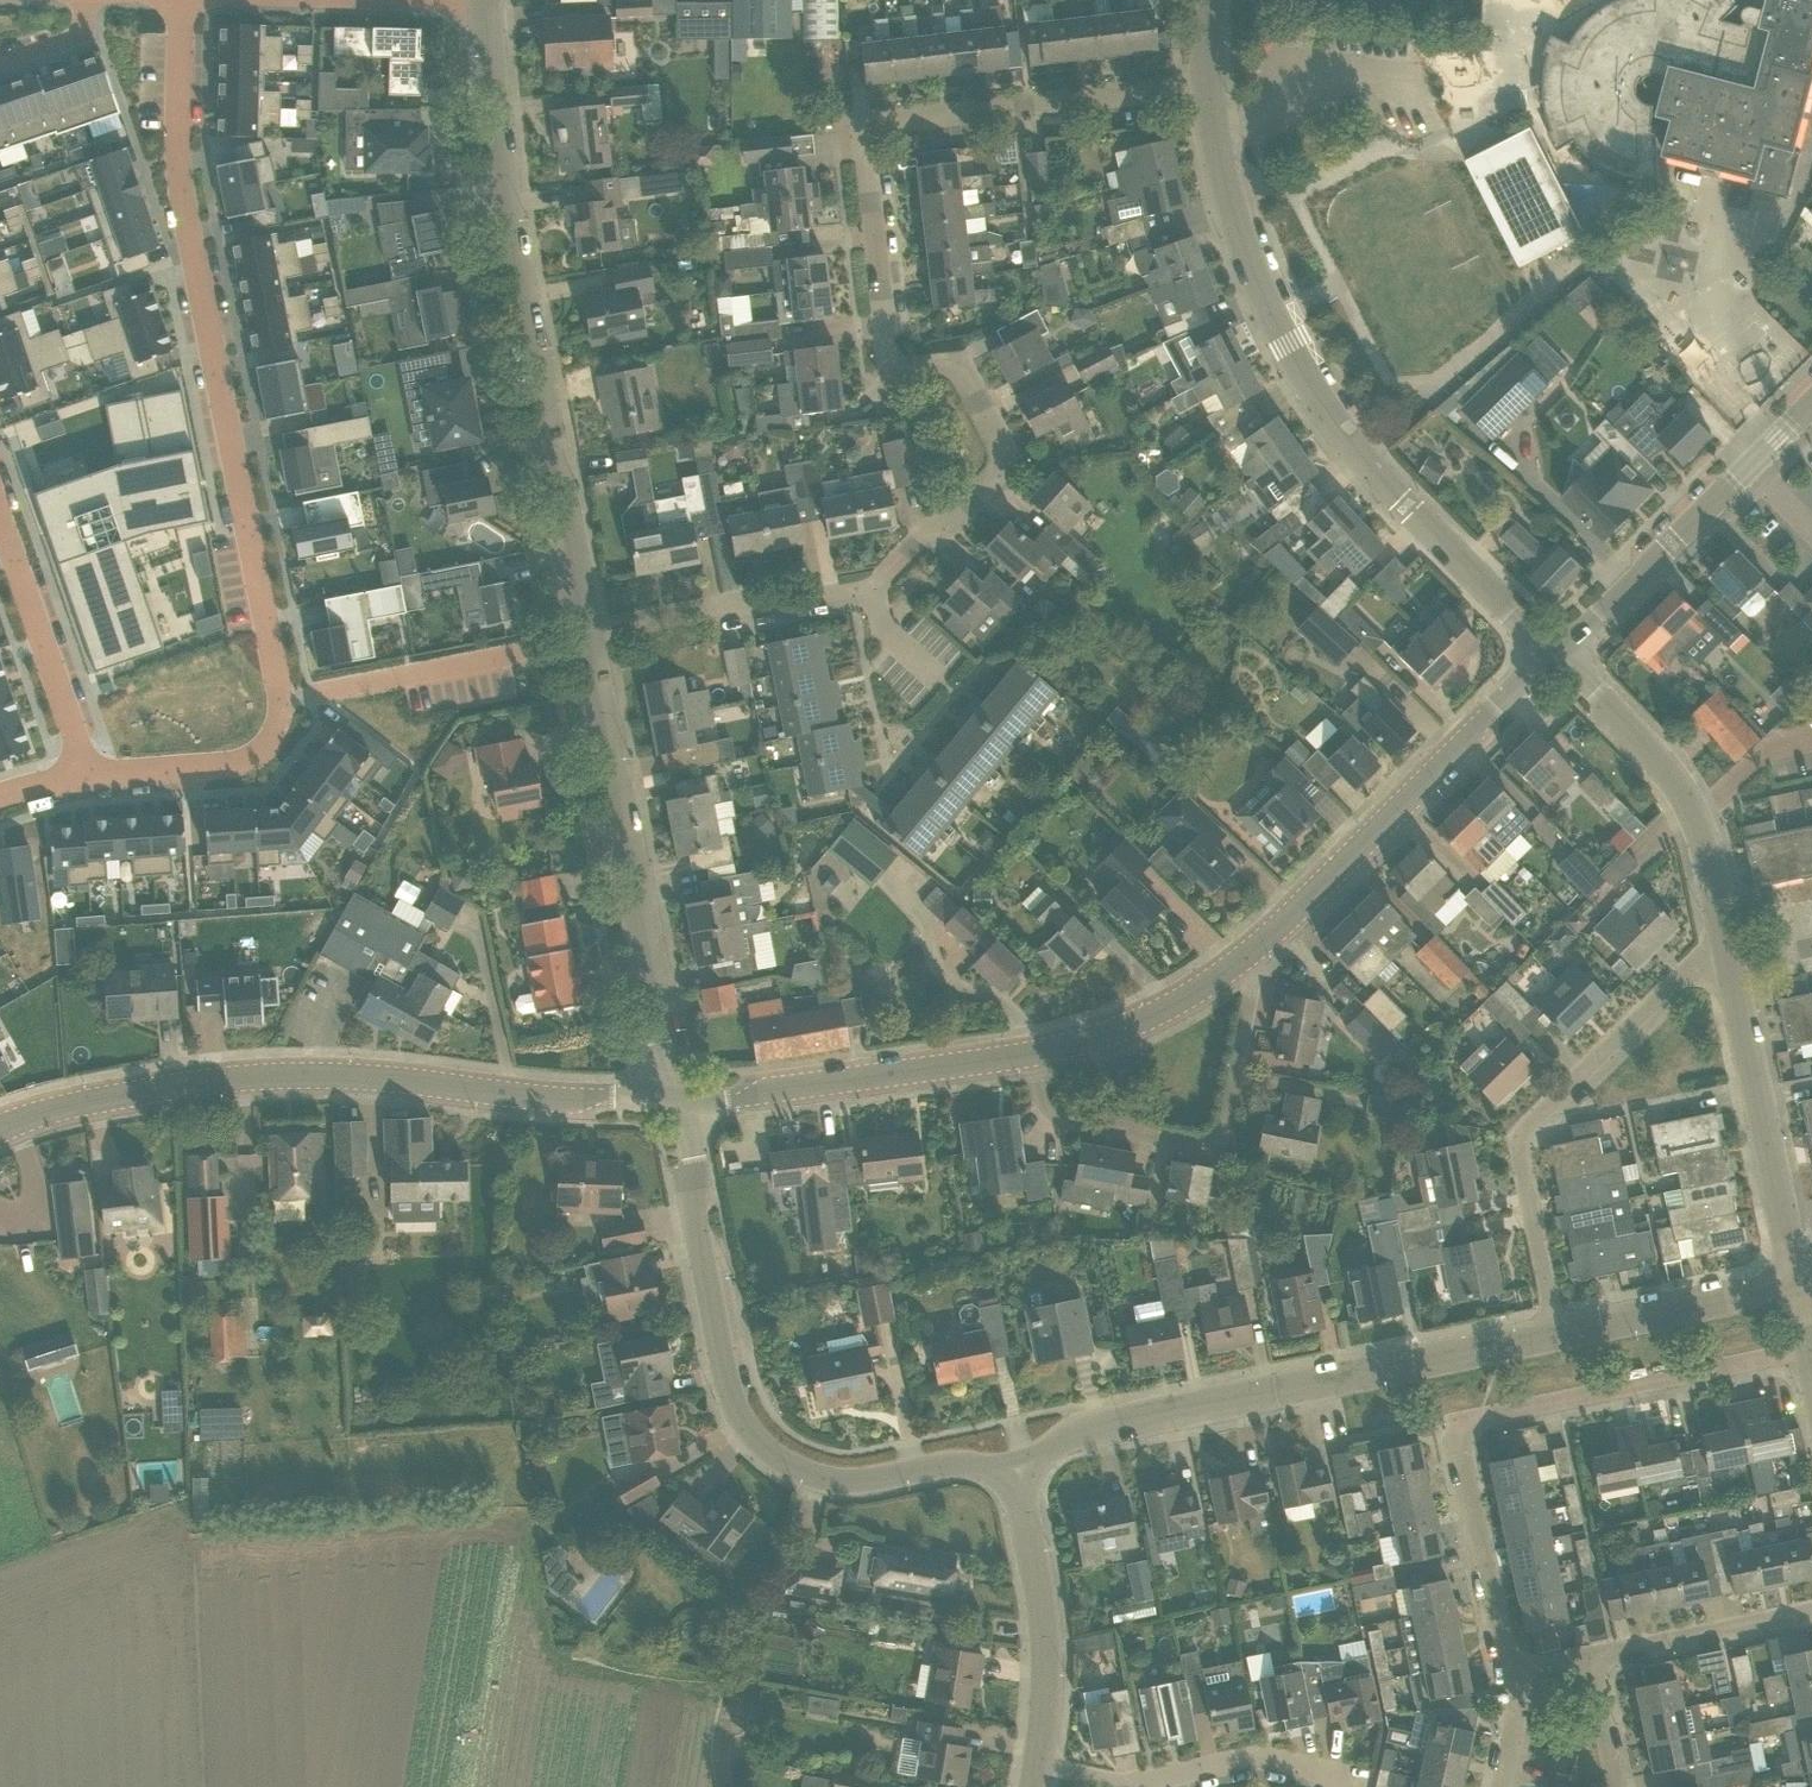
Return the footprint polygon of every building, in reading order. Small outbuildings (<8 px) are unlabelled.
[(645,0),(638,0),(616,1),(617,17),(645,15),(645,0)] [(652,15),(676,14),(676,4),(677,4),(677,0),(651,0),(652,15)] [(695,4),(730,3),(732,39),(734,39),(790,39),(790,0),(695,0),(695,4)] [(805,38),(837,38),(837,0),(805,0),(805,38)] [(951,75),(955,74),(956,77),(957,77),(956,74),(979,71),(974,31),(971,0),(957,0),(961,33),(946,35),(951,75)] [(1029,65),(1043,64),(1044,64),(1048,63),(1048,66),(1049,66),(1049,63),(1072,61),(1067,21),(1064,0),(1051,0),(1053,21),(1024,24),(1029,65)] [(1072,61),(1076,60),(1077,63),(1078,63),(1077,60),(1100,57),(1096,18),(1094,0),(1080,0),(1082,19),(1067,21),(1072,61)] [(1100,57),(1104,57),(1105,59),(1106,59),(1105,57),(1128,54),(1124,14),(1122,0),(1109,0),(1111,16),(1096,18),(1100,57)] [(1128,54),(1133,53),(1133,56),(1134,56),(1134,53),(1156,51),(1158,51),(1153,10),(1152,10),(1151,0),(1137,0),(1139,12),(1124,14),(1128,54)] [(1746,22),(1742,25),(1724,20),(1740,3),(1738,0),(1622,0),(1618,1),(1603,9),(1589,20),(1578,31),(1570,44),(1553,35),(1545,55),(1548,56),(1544,76),(1543,85),(1546,108),(1552,131),(1548,132),(1559,151),(1575,141),(1582,151),(1592,161),(1603,169),(1618,176),(1636,182),(1643,183),(1643,194),(1658,194),(1657,126),(1651,125),(1653,107),(1647,105),(1641,102),(1637,95),(1636,90),(1636,84),(1638,80),(1641,76),(1644,79),(1648,76),(1651,75),(1658,75),(1670,79),(1669,82),(1660,116),(1675,120),(1666,156),(1755,179),(1752,190),(1790,200),(1802,152),(1795,150),(1811,86),(1811,0),(1755,0),(1756,4),(1755,8),(1753,8),(1752,8),(1750,8),(1748,9),(1747,10),(1746,11),(1745,12),(1744,14),(1744,16),(1744,17),(1744,19),(1745,21),(1746,22)] [(918,38),(923,78),(927,78),(927,80),(928,80),(928,77),(951,75),(946,35),(943,2),(929,3),(933,36),(918,38)] [(695,4),(677,4),(676,4),(676,14),(677,40),(732,39),(730,3),(695,4)] [(887,18),(894,81),(899,81),(899,84),(900,83),(900,81),(923,78),(918,38),(916,15),(915,15),(915,13),(913,5),(900,6),(904,39),(890,41),(887,18)] [(974,31),(979,71),(983,71),(984,74),(985,73),(984,71),(1007,68),(1007,69),(1008,69),(1004,27),(1002,28),(999,5),(987,6),(990,29),(974,31)] [(1481,17),(1469,15),(1467,28),(1480,29),(1481,17)] [(572,70),(571,63),(611,61),(609,17),(544,21),(547,69),(568,67),(568,70),(572,70)] [(860,44),(865,85),(867,85),(866,85),(870,84),(871,87),(871,84),(894,81),(887,18),(873,19),(876,43),(860,44)] [(220,24),(220,53),(282,55),(283,38),(266,37),(266,26),(220,24)] [(424,45),(420,45),(421,30),(335,28),(334,53),(393,55),(392,95),(420,96),(421,62),(423,62),(424,45)] [(731,40),(731,61),(746,61),(746,40),(731,40)] [(298,46),(298,55),(312,56),(312,46),(298,46)] [(220,53),(219,80),(264,82),(265,71),(282,72),(282,55),(220,53)] [(312,56),(298,55),(298,64),(312,65),(312,56)] [(101,57),(69,68),(88,124),(120,113),(101,57)] [(743,81),(742,65),(732,65),(732,81),(743,81)] [(37,76),(57,135),(88,124),(69,68),(39,79),(38,76),(37,76)] [(318,89),(335,90),(336,73),(319,72),(318,89)] [(57,135),(37,76),(6,87),(25,144),(55,133),(56,136),(57,135)] [(647,86),(650,85),(649,76),(611,79),(612,89),(647,86)] [(264,92),(264,82),(219,80),(218,108),(281,109),(281,93),(264,92)] [(648,104),(647,86),(612,89),(609,89),(611,107),(648,104)] [(6,87),(0,89),(0,152),(25,144),(6,87)] [(296,110),(311,110),(311,101),(297,101),(296,110)] [(559,139),(563,171),(609,164),(602,105),(552,112),(555,139),(559,139)] [(280,126),(281,109),(218,108),(218,136),(263,138),(263,126),(280,126)] [(296,119),(296,110),(281,109),(281,121),(296,122),(296,119)] [(296,119),(310,119),(311,110),(296,110),(296,119)] [(365,132),(365,171),(365,172),(429,171),(429,147),(427,147),(427,128),(421,128),(393,129),(393,110),(346,110),(346,132),(365,132)] [(1468,160),(1523,267),(1586,234),(1547,157),(1532,128),(1468,160)] [(755,191),(756,204),(818,197),(816,184),(804,186),(802,168),(794,169),(790,135),(741,141),(744,164),(758,162),(760,176),(766,175),(767,189),(755,191)] [(218,166),(223,193),(266,184),(266,185),(277,183),(272,155),(266,157),(263,140),(235,146),(237,162),(218,166)] [(104,141),(95,144),(100,157),(109,154),(104,141)] [(304,141),(303,153),(314,153),(314,141),(304,141)] [(1131,149),(1136,168),(1107,174),(1110,188),(1120,186),(1176,174),(1169,141),(1131,149)] [(82,147),(87,162),(89,161),(100,157),(95,144),(95,143),(82,147)] [(97,185),(134,173),(125,148),(109,154),(100,157),(89,161),(97,185)] [(1046,151),(1027,154),(1032,192),(1050,189),(1046,151)] [(39,154),(30,157),(35,170),(44,167),(39,154)] [(917,173),(920,196),(960,191),(993,187),(992,174),(959,178),(957,163),(958,163),(957,162),(916,167),(916,168),(917,168),(917,172),(914,172),(914,173),(917,173)] [(3,181),(17,176),(14,167),(0,172),(3,181)] [(95,214),(142,198),(134,173),(97,185),(87,189),(95,214)] [(1140,216),(1183,207),(1176,174),(1120,186),(1123,198),(1107,201),(1112,225),(1140,216)] [(580,254),(621,249),(621,248),(631,247),(637,243),(634,220),(630,218),(617,220),(615,209),(625,207),(620,179),(588,183),(590,199),(596,198),(597,203),(571,206),(573,225),(576,224),(580,254)] [(271,209),(266,185),(266,184),(223,193),(228,219),(244,215),(247,231),(279,225),(276,208),(271,209)] [(960,191),(920,196),(920,200),(918,201),(918,202),(921,201),(923,224),(963,219),(986,216),(986,215),(996,214),(994,202),(962,206),(960,191)] [(728,251),(771,246),(802,243),(801,229),(808,228),(807,211),(819,209),(818,197),(756,204),(740,206),(741,219),(770,216),(772,231),(726,236),(728,251)] [(24,203),(27,212),(41,207),(38,198),(24,203)] [(104,240),(151,223),(142,198),(95,214),(104,240)] [(352,214),(350,199),(325,201),(328,215),(328,216),(343,214),(352,214)] [(412,216),(409,200),(377,203),(381,224),(397,221),(404,258),(388,261),(392,281),(430,274),(426,256),(452,251),(447,227),(443,228),(440,211),(412,216)] [(7,220),(20,215),(17,206),(4,211),(7,220)] [(43,206),(41,207),(27,212),(30,222),(46,216),(43,206)] [(733,217),(734,217),(733,215),(732,207),(720,209),(720,216),(721,219),(733,217)] [(718,219),(717,209),(707,210),(708,220),(718,219)] [(20,215),(7,220),(10,228),(23,224),(20,215)] [(1129,240),(1177,226),(1177,225),(1145,233),(1140,216),(1112,225),(1103,227),(1109,245),(1129,239),(1129,240)] [(924,230),(927,252),(989,245),(988,237),(988,232),(988,231),(965,233),(963,219),(923,224),(924,229),(921,229),(921,230),(924,230)] [(719,221),(709,222),(710,233),(720,232),(719,221)] [(151,223),(104,240),(113,264),(160,248),(151,223)] [(313,240),(324,238),(322,225),(311,227),(313,240)] [(1192,237),(1182,241),(1177,226),(1129,240),(1133,252),(1140,249),(1143,257),(1157,252),(1162,268),(1145,274),(1150,288),(1203,269),(1192,237)] [(988,232),(988,237),(989,245),(1002,243),(1002,236),(988,232)] [(232,242),(237,270),(299,258),(295,241),(278,245),(276,233),(232,242)] [(44,259),(56,255),(51,240),(39,244),(44,259)] [(328,252),(326,243),(312,246),(314,255),(328,252)] [(989,245),(927,252),(927,257),(924,257),(924,258),(927,258),(930,281),(970,277),(992,274),(991,259),(989,245)] [(1037,250),(1041,264),(1058,259),(1055,245),(1037,250)] [(771,246),(728,251),(724,252),(726,270),(773,265),(776,292),(828,286),(824,255),(772,259),(771,246)] [(316,264),(330,261),(328,252),(314,255),(316,264)] [(38,267),(35,258),(22,263),(25,271),(38,267)] [(302,275),(299,258),(237,270),(243,297),(287,288),(285,278),(302,275)] [(14,275),(8,259),(0,262),(0,280),(14,275)] [(1040,267),(1041,281),(1059,277),(1055,262),(1040,267)] [(583,299),(592,344),(645,334),(637,293),(653,289),(648,265),(613,272),(617,293),(583,299)] [(25,271),(28,280),(41,276),(38,267),(25,271)] [(1203,305),(1215,301),(1203,269),(1150,288),(1155,303),(1172,296),(1179,314),(1181,320),(1163,326),(1168,339),(1210,320),(1203,305)] [(14,275),(0,280),(0,310),(7,307),(3,297),(19,291),(14,276),(14,275)] [(972,291),(970,277),(930,281),(930,285),(927,285),(928,287),(931,286),(933,309),(933,310),(996,303),(994,289),(972,291)] [(71,283),(56,288),(54,289),(57,299),(74,293),(71,283)] [(119,318),(82,330),(71,334),(74,342),(75,347),(87,343),(88,347),(162,321),(151,291),(133,297),(128,283),(101,293),(106,307),(114,304),(119,318)] [(391,299),(387,283),(343,291),(347,308),(391,299)] [(782,338),(780,323),(793,322),(832,318),(828,286),(776,292),(779,319),(734,325),(732,314),(718,316),(723,346),(726,346),(770,340),(782,338)] [(440,287),(418,291),(399,295),(400,297),(406,328),(422,325),(425,340),(426,341),(450,337),(449,335),(468,331),(459,290),(441,293),(440,287)] [(287,288),(243,297),(248,324),(309,312),(306,295),(289,298),(287,288)] [(723,313),(734,311),(736,323),(754,321),(750,292),(720,297),(723,313)] [(1604,320),(1619,307),(1605,292),(1591,304),(1604,320)] [(323,300),(325,309),(339,306),(337,297),(323,300)] [(339,306),(325,309),(326,318),(340,315),(339,306)] [(36,307),(23,311),(31,337),(43,333),(36,307)] [(1070,322),(1083,329),(1095,322),(1089,310),(1075,308),(1070,322)] [(1068,351),(1051,360),(1039,337),(1047,333),(1036,310),(996,331),(996,332),(1000,331),(1007,345),(993,352),(992,350),(991,350),(1007,382),(1005,383),(1006,385),(1047,363),(1052,372),(1074,361),(1068,351)] [(65,345),(62,337),(59,329),(29,339),(21,311),(0,318),(0,368),(65,345)] [(309,312),(248,324),(253,352),(273,348),(298,344),(296,332),(312,329),(309,312)] [(1665,333),(1647,314),(1636,325),(1653,344),(1665,333)] [(1228,331),(1217,336),(1210,320),(1168,339),(1168,340),(1172,338),(1181,356),(1193,349),(1202,366),(1186,375),(1193,387),(1244,361),(1228,331)] [(82,367),(93,363),(102,360),(110,382),(130,376),(132,381),(159,371),(154,358),(172,352),(162,321),(88,347),(87,343),(75,347),(79,358),(82,367)] [(71,334),(62,337),(65,345),(74,342),(71,334)] [(1540,335),(1529,346),(1557,376),(1569,365),(1540,335)] [(773,361),(770,340),(726,346),(728,367),(773,361)] [(65,345),(70,361),(79,358),(75,347),(74,342),(65,345)] [(703,346),(705,355),(719,352),(717,343),(703,346)] [(0,368),(0,396),(2,401),(20,395),(24,409),(51,399),(41,371),(70,361),(65,345),(0,368)] [(798,382),(839,378),(835,345),(785,351),(787,367),(796,366),(798,382)] [(1120,371),(1106,345),(1073,362),(1084,382),(1105,371),(1109,377),(1120,371)] [(397,363),(399,363),(402,362),(409,398),(426,395),(430,416),(427,417),(428,422),(431,421),(436,446),(436,447),(479,439),(475,419),(477,418),(474,402),(471,402),(468,382),(456,385),(434,389),(431,375),(451,371),(447,353),(450,353),(451,352),(451,351),(397,361),(397,363)] [(1493,439),(1549,384),(1520,355),(1464,410),(1493,439)] [(256,368),(262,394),(305,386),(299,359),(256,368)] [(355,360),(337,364),(339,376),(358,373),(355,360)] [(1217,434),(1257,411),(1248,396),(1259,390),(1244,361),(1193,387),(1200,402),(1215,394),(1222,408),(1206,417),(1217,434)] [(654,395),(649,368),(599,378),(604,405),(609,404),(615,436),(654,429),(647,396),(654,395)] [(792,415),(842,410),(839,378),(798,382),(800,398),(791,399),(792,415)] [(1064,383),(1020,406),(1035,436),(1052,427),(1060,443),(1087,428),(1064,383)] [(305,386),(262,394),(267,421),(310,412),(305,386)] [(105,405),(117,465),(33,494),(44,525),(48,523),(51,533),(47,534),(95,672),(163,649),(126,541),(147,534),(208,522),(201,490),(197,491),(196,483),(200,482),(182,390),(105,405)] [(1627,412),(1614,425),(1629,441),(1630,440),(1649,460),(1669,447),(1685,463),(1713,436),(1674,396),(1651,419),(1636,405),(1627,412)] [(350,405),(353,420),(368,417),(365,402),(350,405)] [(1241,466),(1249,478),(1296,446),(1276,418),(1266,425),(1257,411),(1217,434),(1229,452),(1240,466),(1241,466)] [(757,432),(786,428),(785,414),(755,417),(757,432)] [(308,446),(285,450),(281,451),(288,491),(295,490),(296,495),(317,491),(313,470),(333,466),(329,446),(334,445),(372,438),(368,417),(353,420),(319,427),(305,429),(308,446)] [(47,419),(24,427),(29,442),(52,433),(47,419)] [(1641,453),(1629,441),(1614,425),(1607,419),(1594,432),(1612,450),(1590,473),(1593,477),(1632,515),(1631,513),(1634,510),(1632,508),(1637,503),(1639,505),(1654,489),(1629,465),(1641,453)] [(845,440),(849,441),(860,426),(857,424),(843,426),(845,440)] [(1194,439),(1181,425),(1163,441),(1176,455),(1194,439)] [(920,482),(909,438),(884,445),(890,471),(851,478),(862,531),(895,525),(886,491),(920,482)] [(768,549),(758,494),(756,484),(745,486),(745,490),(719,495),(709,442),(692,446),(695,459),(699,475),(705,511),(727,507),(735,555),(746,553),(747,560),(766,557),(764,550),(768,549)] [(1315,473),(1296,446),(1249,478),(1257,489),(1254,491),(1262,504),(1278,522),(1291,512),(1282,500),(1284,495),(1315,473)] [(648,467),(645,448),(614,454),(617,472),(648,467)] [(395,455),(377,458),(379,473),(398,470),(395,455)] [(1420,473),(1432,480),(1443,463),(1430,456),(1420,473)] [(807,498),(824,495),(817,459),(800,462),(807,498)] [(801,543),(793,501),(807,498),(800,462),(785,465),(789,488),(758,494),(768,549),(801,543)] [(464,463),(423,471),(430,507),(447,504),(450,522),(494,514),(487,479),(468,482),(464,463)] [(397,471),(382,474),(385,490),(400,487),(397,471)] [(1054,542),(1053,543),(1089,575),(1101,561),(1073,536),(1068,531),(1077,521),(1091,506),(1053,473),(1029,500),(1071,538),(1061,549),(1054,542)] [(705,511),(699,475),(682,478),(685,496),(669,498),(655,500),(668,568),(698,563),(690,514),(705,511)] [(1593,477),(1567,502),(1606,541),(1613,534),(1615,537),(1628,524),(1625,521),(1632,515),(1593,477)] [(862,531),(851,478),(822,483),(825,501),(822,502),(829,537),(862,531)] [(308,525),(292,528),(298,560),(316,557),(317,562),(339,557),(338,552),(354,549),(350,528),(364,525),(358,492),(303,503),(308,525)] [(1174,505),(1190,520),(1201,508),(1184,493),(1174,505)] [(1317,562),(1359,522),(1335,498),(1308,524),(1321,538),(1307,550),(1317,562)] [(646,534),(630,538),(637,574),(668,568),(655,500),(641,503),(646,534)] [(1302,525),(1291,512),(1278,522),(1251,543),(1263,554),(1302,525)] [(1197,548),(1213,538),(1203,521),(1187,530),(1197,548)] [(1354,574),(1382,547),(1359,522),(1317,562),(1327,572),(1341,559),(1354,574)] [(1517,522),(1503,538),(1535,570),(1529,576),(1556,602),(1586,570),(1559,544),(1550,554),(1517,522)] [(1082,582),(1089,575),(1053,543),(1043,533),(1032,545),(1008,523),(985,549),(1019,580),(1030,568),(1044,581),(1060,563),(1082,582)] [(1766,579),(1738,550),(1710,578),(1727,595),(1738,606),(1738,607),(1742,611),(1744,610),(1750,616),(1755,616),(1767,605),(1767,599),(1776,590),(1765,579),(1766,579)] [(194,555),(199,579),(214,577),(209,552),(194,555)] [(424,593),(457,586),(462,585),(466,605),(483,602),(487,625),(488,626),(516,620),(510,594),(511,593),(510,587),(509,587),(508,581),(496,584),(495,579),(497,578),(493,558),(420,573),(424,593)] [(1370,581),(1381,592),(1405,568),(1394,558),(1370,581)] [(1306,572),(1299,565),(1286,577),(1294,583),(1306,572)] [(1020,598),(991,571),(990,572),(991,572),(981,583),(966,570),(947,591),(952,596),(945,605),(944,604),(943,605),(959,619),(983,640),(1020,598)] [(1319,603),(1326,596),(1304,575),(1297,582),(1319,603)] [(1332,617),(1360,590),(1347,577),(1319,604),(1332,617)] [(1805,598),(1791,583),(1779,594),(1804,621),(1811,629),(1811,606),(1805,598)] [(330,627),(311,631),(318,668),(351,662),(347,641),(362,638),(359,622),(367,621),(406,613),(401,585),(324,600),(330,627)] [(1697,611),(1677,591),(1651,616),(1685,649),(1709,626),(1697,614),(1698,612),(1697,611)] [(1727,595),(1718,604),(1729,615),(1738,607),(1738,606),(1727,595)] [(1697,614),(1709,626),(1730,647),(1743,634),(1709,599),(1697,611),(1698,612),(1697,614)] [(1478,642),(1438,601),(1426,611),(1435,620),(1422,633),(1455,665),(1478,642)] [(1319,604),(1295,629),(1335,666),(1357,642),(1332,617),(1319,604)] [(219,613),(195,621),(200,636),(224,627),(219,613)] [(1660,674),(1685,649),(1651,616),(1626,642),(1647,663),(1648,662),(1660,674)] [(1349,628),(1373,651),(1384,641),(1360,617),(1349,628)] [(1390,647),(1431,689),(1455,665),(1422,633),(1414,624),(1390,647)] [(826,632),(768,643),(774,674),(825,664),(821,642),(827,639),(826,632)] [(734,686),(750,683),(743,648),(727,651),(734,686)] [(995,689),(1047,732),(1053,725),(1038,713),(1056,692),(1012,656),(1005,665),(1011,670),(995,689)] [(8,686),(0,662),(0,689),(8,686)] [(779,705),(837,694),(836,688),(829,688),(825,664),(774,674),(779,705)] [(1391,754),(1414,732),(1400,718),(1401,716),(1386,701),(1385,703),(1379,696),(1380,695),(1362,677),(1350,689),(1374,714),(1362,725),(1391,754)] [(684,695),(681,678),(644,685),(651,719),(711,708),(708,691),(684,695)] [(99,684),(102,693),(113,689),(111,681),(99,684)] [(0,689),(0,724),(19,718),(8,686),(0,689)] [(973,703),(966,711),(1009,748),(1027,727),(1042,739),(1047,732),(995,689),(980,708),(973,703)] [(785,737),(798,735),(849,725),(848,723),(837,725),(832,704),(839,700),(837,694),(779,705),(785,737)] [(764,709),(762,700),(755,701),(756,710),(764,709)] [(1719,757),(1730,769),(1761,740),(1729,704),(1704,728),(1725,752),(1719,757)] [(722,720),(738,719),(737,705),(721,706),(722,720)] [(1116,707),(1105,720),(1166,770),(1176,757),(1116,707)] [(711,708),(651,719),(658,754),(672,751),(676,771),(722,762),(718,740),(694,744),(691,729),(714,724),(711,708)] [(1009,748),(966,711),(959,720),(966,725),(950,744),(1002,787),(1007,781),(992,768),(1009,748)] [(0,724),(0,760),(30,750),(19,718),(0,724)] [(803,765),(861,753),(860,747),(853,747),(849,725),(798,735),(803,765)] [(763,728),(764,738),(777,736),(775,726),(763,728)] [(1374,762),(1375,760),(1360,745),(1359,746),(1339,727),(1302,765),(1326,790),(1342,775),(1356,789),(1378,766),(1374,762)] [(337,729),(322,750),(354,775),(354,776),(363,782),(379,761),(337,729)] [(1548,802),(1574,775),(1534,733),(1506,760),(1548,802)] [(1310,754),(1297,739),(1283,752),(1296,767),(1310,754)] [(450,740),(435,764),(455,776),(470,752),(450,740)] [(520,809),(541,804),(533,763),(524,765),(519,740),(477,748),(483,775),(491,773),(499,813),(502,813),(503,819),(522,815),(520,809)] [(996,794),(1002,787),(950,744),(934,763),(928,758),(921,766),(964,803),(982,782),(996,794)] [(322,750),(307,769),(340,794),(341,793),(354,776),(354,775),(322,750)] [(809,796),(861,786),(856,763),(862,760),(861,753),(803,765),(809,796)] [(1255,837),(1273,856),(1268,861),(1269,863),(1318,814),(1296,793),(1307,781),(1284,757),(1263,778),(1268,783),(1254,796),(1263,805),(1252,816),(1264,829),(1255,837)] [(964,803),(921,766),(914,775),(920,780),(904,799),(956,843),(962,836),(947,824),(964,803)] [(292,788),(292,789),(293,790),(294,789),(334,820),(335,820),(350,800),(341,793),(340,794),(307,769),(292,788)] [(1580,784),(1623,828),(1635,839),(1646,828),(1591,772),(1580,784)] [(667,802),(672,829),(715,820),(735,816),(730,791),(720,792),(716,773),(679,781),(679,782),(680,782),(683,799),(667,802)] [(1487,779),(1462,804),(1505,847),(1518,834),(1519,836),(1531,823),(1487,779)] [(1063,780),(1054,790),(1064,800),(1074,789),(1063,780)] [(758,786),(762,810),(774,807),(769,784),(758,786)] [(293,790),(279,809),(308,864),(325,842),(339,824),(339,823),(335,820),(334,820),(294,789),(293,790)] [(1803,791),(1805,801),(1811,799),(1811,789),(1803,791)] [(1209,843),(1221,831),(1180,790),(1155,815),(1187,847),(1173,861),(1193,881),(1197,876),(1211,890),(1233,868),(1209,843)] [(384,797),(379,805),(389,812),(394,805),(384,797)] [(951,849),(956,843),(904,799),(888,818),(882,813),(875,822),(918,858),(936,837),(951,849)] [(1436,830),(1480,873),(1492,861),(1505,873),(1506,874),(1509,874),(1517,866),(1517,864),(1516,862),(1518,860),(1505,847),(1462,804),(1436,830)] [(779,809),(782,826),(796,823),(793,806),(779,809)] [(255,811),(254,811),(257,850),(256,850),(257,868),(258,868),(281,866),(308,864),(279,809),(255,811)] [(1008,809),(1001,816),(1010,824),(1017,817),(1008,809)] [(254,810),(229,811),(232,852),(233,852),(256,850),(257,850),(254,811),(255,811),(255,810),(254,810)] [(229,811),(204,813),(208,865),(234,863),(233,852),(232,852),(229,811)] [(762,813),(748,825),(761,839),(775,827),(762,813)] [(183,815),(149,817),(153,876),(173,875),(171,855),(186,854),(183,815)] [(149,817),(116,820),(119,859),(132,858),(133,878),(153,876),(149,817)] [(83,822),(82,822),(82,827),(84,827),(88,881),(89,881),(107,879),(120,878),(119,859),(116,820),(83,822)] [(715,820),(672,829),(677,856),(693,853),(696,871),(734,864),(728,835),(718,836),(715,820)] [(1743,826),(1745,837),(1756,890),(1758,890),(1757,888),(1787,881),(1788,884),(1777,830),(1777,831),(1775,820),(1743,826)] [(854,821),(838,839),(828,851),(857,874),(882,845),(854,821)] [(1777,830),(1788,884),(1789,884),(1789,881),(1811,876),(1811,838),(1809,824),(1809,827),(1779,833),(1778,830),(1777,830)] [(82,827),(50,829),(53,869),(53,868),(55,888),(88,885),(89,885),(89,881),(88,881),(84,827),(82,827)] [(357,837),(369,846),(375,838),(363,830),(357,837)] [(991,833),(981,845),(990,853),(1000,841),(991,833)] [(363,853),(369,846),(357,837),(352,845),(363,853)] [(1101,902),(1134,935),(1162,907),(1133,879),(1147,864),(1124,841),(1096,869),(1115,887),(1101,902)] [(3,922),(40,917),(30,846),(9,849),(9,846),(7,846),(8,849),(0,850),(0,904),(3,922)] [(1407,890),(1399,898),(1434,934),(1436,936),(1436,935),(1446,926),(1434,915),(1459,889),(1443,873),(1443,872),(1418,847),(1391,874),(1407,890)] [(1606,882),(1600,874),(1577,849),(1559,866),(1589,898),(1606,882)] [(1639,864),(1624,849),(1622,852),(1600,874),(1606,882),(1612,888),(1639,864)] [(355,861),(346,878),(356,883),(365,867),(355,861)] [(450,871),(454,892),(475,887),(470,867),(450,871)] [(751,903),(761,901),(756,870),(739,874),(708,880),(708,882),(712,881),(714,892),(711,894),(705,902),(687,905),(692,934),(755,922),(751,903)] [(830,894),(840,880),(831,873),(820,887),(830,894)] [(526,909),(547,905),(559,903),(553,875),(520,881),(526,909)] [(1501,914),(1505,917),(1514,926),(1527,913),(1493,880),(1490,884),(1480,893),(1501,914)] [(449,892),(440,886),(424,912),(422,916),(432,922),(448,931),(466,901),(449,892)] [(990,911),(990,887),(973,887),(973,911),(990,911)] [(1501,914),(1480,893),(1475,887),(1465,897),(1463,899),(1467,904),(1489,926),(1490,925),(1501,914)] [(225,905),(234,905),(233,891),(224,892),(225,905)] [(1347,917),(1390,961),(1415,936),(1397,918),(1398,916),(1373,891),(1347,917)] [(376,1021),(399,1033),(419,998),(398,986),(418,950),(426,935),(417,930),(418,929),(354,893),(320,954),(349,970),(364,944),(376,951),(361,977),(369,981),(355,1006),(361,1009),(360,1012),(363,1013),(360,1018),(374,1026),(376,1021)] [(971,966),(1000,990),(1002,988),(1007,989),(1014,982),(1013,977),(1022,967),(945,893),(929,910),(979,958),(971,966)] [(258,895),(258,904),(273,903),(272,894),(258,895)] [(258,904),(258,895),(243,895),(244,905),(258,904)] [(813,909),(810,895),(795,898),(798,912),(813,909)] [(1073,970),(1099,945),(1048,895),(1030,912),(1044,926),(1048,921),(1057,930),(1035,950),(1052,967),(1061,958),(1073,970)] [(1643,895),(1642,897),(1621,917),(1613,910),(1595,928),(1635,969),(1652,952),(1647,947),(1655,939),(1656,940),(1671,925),(1675,930),(1676,928),(1643,895)] [(169,903),(155,904),(156,914),(170,913),(169,903)] [(156,914),(155,904),(141,905),(142,915),(156,914)] [(1548,913),(1554,919),(1563,911),(1557,905),(1548,913)] [(302,944),(320,954),(344,910),(320,911),(302,944)] [(1577,910),(1565,922),(1577,933),(1589,921),(1577,910)] [(102,913),(88,914),(89,924),(103,923),(102,913)] [(74,925),(89,924),(88,914),(74,915),(74,925)] [(568,949),(561,916),(522,924),(529,957),(527,957),(534,993),(519,996),(515,1002),(517,1010),(522,1014),(537,1012),(538,1013),(555,1010),(556,1012),(563,1011),(563,1008),(581,1005),(570,948),(568,949)] [(1390,961),(1347,917),(1321,942),(1365,986),(1390,961)] [(755,922),(692,934),(698,965),(717,962),(720,977),(758,968),(755,953),(751,935),(767,932),(765,921),(755,922)] [(1564,923),(1547,940),(1559,952),(1576,935),(1564,923)] [(53,939),(72,938),(71,926),(52,928),(53,939)] [(1470,970),(1436,935),(1436,936),(1434,934),(1419,949),(1454,985),(1470,970)] [(459,975),(418,950),(398,986),(419,998),(399,1033),(426,1048),(447,1014),(439,1009),(459,975)] [(184,953),(184,962),(197,961),(196,952),(184,953)] [(824,959),(809,961),(813,984),(830,988),(824,959)] [(177,1016),(175,992),(173,962),(151,963),(151,969),(105,971),(108,1017),(145,1015),(145,1018),(177,1016)] [(1632,972),(1625,964),(1615,973),(1622,981),(1632,972)] [(1573,966),(1534,1004),(1551,1021),(1550,1021),(1554,1025),(1556,1023),(1568,1036),(1570,1034),(1569,1033),(1572,1030),(1587,1015),(1588,1016),(1605,999),(1573,966)] [(1492,993),(1470,971),(1463,977),(1474,988),(1472,991),(1483,1002),(1492,993)] [(225,1021),(263,1019),(262,1001),(278,1000),(277,975),(260,976),(260,972),(196,976),(198,1006),(224,1004),(225,1021)] [(1331,990),(1346,1005),(1355,997),(1340,981),(1331,990)] [(1495,991),(1522,1018),(1531,1009),(1512,988),(1505,981),(1495,991)] [(738,1007),(733,984),(703,989),(707,1013),(738,1007)] [(1379,987),(1373,993),(1363,1003),(1391,1031),(1407,1016),(1379,987)] [(1519,1044),(1522,1041),(1533,1030),(1522,1018),(1495,991),(1493,993),(1481,1004),(1493,1017),(1519,1044)] [(1811,991),(1810,991),(1811,993),(1780,1000),(1780,997),(1779,998),(1790,1051),(1791,1050),(1791,1048),(1811,1044),(1811,997),(1811,991)] [(1311,1063),(1321,1003),(1278,995),(1272,1026),(1273,1026),(1275,1020),(1283,1021),(1276,1057),(1311,1063)] [(790,1056),(849,1045),(843,1008),(784,1018),(790,1056)] [(784,1018),(750,1025),(756,1060),(756,1062),(790,1056),(784,1018)] [(1396,1042),(1380,1026),(1361,1045),(1378,1061),(1396,1042)] [(1505,1041),(1493,1052),(1483,1043),(1459,1066),(1469,1076),(1494,1103),(1517,1081),(1520,1084),(1534,1069),(1505,1041)] [(10,1071),(0,1054),(0,1077),(10,1071)] [(1797,1076),(1811,1074),(1811,1071),(1810,1061),(1795,1064),(1797,1076)] [(1114,1068),(1113,1069),(1114,1070),(1112,1076),(1111,1076),(1111,1078),(1112,1078),(1117,1083),(1117,1084),(1119,1084),(1119,1083),(1126,1082),(1128,1081),(1127,1080),(1129,1074),(1130,1073),(1129,1072),(1128,1072),(1123,1067),(1124,1066),(1122,1066),(1121,1067),(1115,1068),(1114,1068)] [(1403,1118),(1405,1100),(1370,1094),(1366,1111),(1403,1118)] [(1265,1117),(1258,1150),(1310,1160),(1317,1127),(1313,1126),(1318,1101),(1288,1095),(1283,1120),(1265,1117)] [(1807,1133),(1811,1132),(1811,1099),(1800,1101),(1800,1103),(1804,1102),(1810,1132),(1807,1133)] [(1656,1160),(1722,1147),(1715,1112),(1666,1122),(1666,1123),(1667,1123),(1670,1134),(1674,1133),(1675,1138),(1652,1143),(1656,1160)] [(981,1194),(984,1194),(1024,1188),(1026,1201),(1047,1198),(1042,1162),(1022,1165),(1016,1122),(1015,1122),(1016,1132),(998,1134),(996,1119),(961,1124),(966,1156),(976,1155),(981,1194)] [(1604,1134),(1600,1119),(1571,1125),(1574,1141),(1549,1146),(1556,1180),(1621,1167),(1618,1150),(1601,1154),(1597,1136),(1604,1134)] [(431,1120),(384,1121),(385,1165),(391,1164),(392,1201),(393,1201),(393,1221),(439,1220),(438,1200),(440,1200),(467,1199),(466,1163),(432,1164),(431,1120)] [(337,1176),(364,1175),(363,1157),(367,1157),(365,1122),(334,1123),(337,1176)] [(1448,1147),(1469,1143),(1471,1143),(1467,1126),(1443,1122),(1448,1147)] [(268,1135),(271,1199),(307,1197),(307,1205),(324,1204),(321,1133),(268,1135)] [(895,1188),(899,1183),(899,1179),(922,1176),(916,1134),(860,1141),(860,1145),(842,1148),(848,1197),(847,1186),(866,1184),(866,1187),(871,1190),(895,1188)] [(1439,1206),(1452,1203),(1476,1199),(1468,1163),(1473,1162),(1469,1143),(1448,1147),(1414,1155),(1422,1202),(1408,1205),(1398,1192),(1390,1194),(1392,1201),(1399,1235),(1432,1228),(1428,1208),(1438,1206),(1439,1206)] [(1064,1179),(1060,1200),(1092,1205),(1093,1203),(1111,1206),(1112,1198),(1143,1204),(1148,1179),(1130,1175),(1134,1154),(1082,1144),(1075,1181),(1064,1179)] [(1677,1171),(1681,1189),(1729,1180),(1722,1147),(1656,1160),(1660,1175),(1677,1171)] [(770,1155),(774,1187),(801,1183),(803,1204),(832,1201),(831,1199),(848,1197),(842,1148),(824,1150),(824,1148),(770,1155)] [(205,1178),(217,1177),(216,1154),(188,1155),(192,1259),(228,1257),(226,1220),(223,1220),(222,1205),(225,1204),(225,1197),(206,1198),(205,1178)] [(557,1209),(595,1211),(619,1212),(621,1163),(584,1162),(585,1157),(559,1156),(558,1186),(553,1185),(553,1200),(557,1200),(557,1209)] [(1198,1166),(1173,1161),(1173,1163),(1166,1197),(1218,1207),(1225,1171),(1211,1169),(1211,1168),(1198,1166)] [(151,1228),(151,1230),(161,1229),(155,1180),(151,1180),(149,1166),(115,1170),(116,1185),(101,1187),(106,1230),(127,1227),(128,1233),(138,1232),(138,1230),(151,1228)] [(1624,1180),(1621,1167),(1556,1180),(1563,1213),(1611,1204),(1607,1186),(1624,1182),(1624,1180)] [(93,1255),(84,1180),(54,1183),(63,1259),(93,1255)] [(1667,1210),(1670,1226),(1735,1212),(1729,1180),(1681,1189),(1684,1206),(1667,1210)] [(1570,1246),(1635,1233),(1628,1200),(1611,1204),(1563,1213),(1570,1246)] [(1399,1235),(1392,1201),(1377,1204),(1381,1222),(1366,1225),(1374,1267),(1350,1271),(1359,1320),(1401,1311),(1395,1278),(1409,1274),(1408,1270),(1404,1251),(1403,1252),(1399,1235)] [(1662,1263),(1681,1259),(1742,1246),(1735,1212),(1670,1226),(1655,1229),(1662,1263)] [(1231,1238),(1246,1237),(1270,1236),(1269,1214),(1229,1215),(1231,1238)] [(1666,1217),(1655,1220),(1657,1228),(1668,1225),(1666,1217)] [(604,1249),(646,1240),(642,1220),(600,1229),(604,1249)] [(1636,1233),(1649,1230),(1647,1220),(1634,1223),(1636,1233)] [(1274,1227),(1274,1238),(1299,1236),(1298,1226),(1274,1227)] [(1432,1228),(1399,1235),(1403,1252),(1404,1251),(1442,1244),(1442,1243),(1436,1244),(1432,1228)] [(1623,1262),(1655,1255),(1649,1230),(1635,1233),(1570,1246),(1573,1261),(1567,1262),(1570,1280),(1577,1278),(1577,1280),(1625,1270),(1625,1269),(1624,1269),(1623,1262)] [(982,1237),(965,1240),(968,1255),(985,1252),(982,1237)] [(1177,1254),(1189,1242),(1184,1237),(1174,1238),(1177,1254)] [(1231,1238),(1227,1238),(1239,1290),(1255,1286),(1249,1258),(1246,1237),(1231,1238)] [(1165,1312),(1187,1308),(1183,1288),(1176,1250),(1173,1238),(1150,1239),(1165,1312)] [(1446,1262),(1454,1300),(1500,1291),(1499,1290),(1497,1290),(1491,1260),(1493,1259),(1489,1239),(1443,1248),(1446,1262)] [(1442,1244),(1404,1251),(1408,1270),(1416,1269),(1446,1262),(1443,1248),(1442,1244)] [(609,1320),(614,1319),(632,1316),(631,1311),(658,1305),(653,1278),(652,1279),(652,1280),(646,1281),(641,1253),(602,1261),(584,1264),(586,1278),(601,1275),(609,1320)] [(1691,1276),(1689,1264),(1681,1265),(1684,1277),(1691,1276)] [(88,1296),(107,1294),(105,1275),(104,1267),(103,1267),(85,1269),(88,1296)] [(1283,1336),(1290,1334),(1322,1328),(1312,1275),(1272,1283),(1283,1336)] [(1209,1350),(1251,1342),(1242,1298),(1219,1302),(1218,1298),(1214,1282),(1183,1288),(1187,1308),(1189,1317),(1203,1314),(1209,1350)] [(866,1324),(892,1319),(885,1283),(858,1288),(866,1324)] [(499,1286),(494,1290),(494,1298),(498,1304),(506,1305),(512,1301),(513,1292),(508,1286),(499,1286)] [(1026,1310),(1036,1362),(1074,1354),(1074,1353),(1073,1353),(1071,1345),(1089,1341),(1089,1342),(1090,1342),(1082,1299),(1026,1310)] [(977,1307),(983,1334),(932,1344),(935,1361),(933,1362),(937,1382),(992,1371),(987,1343),(1005,1339),(1007,1348),(1008,1347),(1000,1303),(977,1307)] [(210,1361),(235,1361),(234,1328),(230,1328),(230,1319),(234,1319),(234,1304),(209,1305),(210,1361)] [(785,1318),(791,1319),(794,1314),(792,1308),(786,1307),(782,1312),(785,1318)] [(1109,1334),(1105,1314),(1093,1316),(1097,1336),(1109,1334)] [(1127,1327),(1133,1366),(1182,1356),(1175,1318),(1127,1327)] [(71,1331),(20,1347),(28,1371),(41,1367),(40,1365),(65,1357),(66,1359),(79,1355),(71,1331)] [(628,1376),(632,1399),(668,1392),(663,1368),(669,1367),(670,1375),(672,1375),(664,1336),(622,1344),(621,1339),(596,1343),(604,1381),(628,1376)] [(819,1407),(875,1395),(865,1347),(809,1359),(819,1407)] [(1799,1427),(1785,1430),(1783,1418),(1755,1424),(1750,1401),(1737,1403),(1749,1462),(1778,1456),(1780,1465),(1806,1460),(1799,1427)] [(1749,1462),(1737,1403),(1724,1406),(1729,1430),(1702,1435),(1701,1435),(1704,1447),(1689,1450),(1695,1479),(1710,1476),(1709,1470),(1749,1462)] [(629,1462),(677,1452),(674,1436),(676,1435),(676,1433),(673,1434),(672,1427),(675,1426),(671,1405),(620,1415),(629,1462)] [(243,1407),(199,1409),(200,1438),(243,1437),(243,1407)] [(163,1427),(182,1426),(181,1408),(163,1409),(163,1427)] [(1638,1484),(1681,1476),(1682,1481),(1695,1479),(1689,1450),(1676,1453),(1673,1441),(1660,1444),(1646,1447),(1641,1423),(1627,1426),(1638,1484)] [(1638,1484),(1627,1426),(1614,1429),(1619,1452),(1591,1457),(1599,1491),(1638,1484)] [(1377,1450),(1383,1479),(1425,1471),(1419,1441),(1377,1450)] [(1557,1478),(1573,1475),(1567,1445),(1552,1448),(1557,1478)] [(1339,1488),(1363,1483),(1359,1465),(1349,1467),(1345,1451),(1331,1455),(1339,1488)] [(1489,1462),(1496,1491),(1537,1482),(1531,1454),(1489,1462)] [(1333,1496),(1327,1467),(1305,1471),(1302,1461),(1276,1466),(1284,1506),(1333,1496)] [(626,1503),(659,1484),(649,1467),(616,1486),(626,1503)] [(1797,1487),(1811,1485),(1808,1468),(1791,1471),(1792,1478),(1794,1488),(1797,1487)] [(1389,1506),(1430,1498),(1425,1471),(1383,1479),(1389,1506)] [(1270,1511),(1262,1472),(1246,1475),(1246,1472),(1210,1479),(1218,1522),(1270,1511)] [(1496,1491),(1502,1519),(1543,1510),(1537,1482),(1496,1491)] [(1568,1505),(1578,1503),(1575,1483),(1564,1485),(1568,1505)] [(1204,1534),(1196,1493),(1174,1498),(1172,1487),(1145,1493),(1155,1544),(1204,1534)] [(1771,1507),(1800,1501),(1797,1487),(1794,1488),(1769,1493),(1771,1507)] [(682,1490),(679,1494),(660,1519),(678,1533),(677,1534),(698,1549),(693,1556),(717,1574),(726,1562),(721,1558),(754,1516),(724,1493),(709,1513),(699,1505),(700,1504),(682,1490)] [(1344,1516),(1344,1517),(1356,1514),(1351,1492),(1339,1495),(1344,1516)] [(626,1509),(632,1520),(658,1506),(651,1494),(626,1509)] [(1104,1561),(1102,1550),(1136,1543),(1126,1497),(1102,1502),(1103,1506),(1073,1513),(1083,1565),(1104,1561)] [(1389,1506),(1395,1534),(1436,1525),(1430,1498),(1389,1506)] [(1568,1505),(1572,1525),(1582,1523),(1578,1503),(1568,1505)] [(1502,1519),(1507,1547),(1549,1538),(1543,1510),(1502,1519)] [(1374,1531),(1370,1511),(1356,1514),(1344,1517),(1348,1537),(1374,1531)] [(1776,1529),(1778,1543),(1779,1543),(1788,1582),(1811,1577),(1811,1533),(1807,1534),(1807,1538),(1793,1541),(1788,1516),(1774,1519),(1776,1529)] [(1761,1587),(1788,1582),(1779,1543),(1778,1543),(1776,1529),(1763,1532),(1761,1522),(1748,1525),(1749,1528),(1753,1548),(1761,1587)] [(1442,1555),(1436,1525),(1395,1534),(1401,1563),(1442,1555)] [(1626,1549),(1631,1574),(1602,1579),(1607,1600),(1623,1597),(1626,1615),(1653,1609),(1645,1570),(1646,1570),(1637,1525),(1627,1527),(1631,1548),(1626,1549)] [(1735,1527),(1708,1532),(1716,1573),(1729,1571),(1734,1593),(1761,1587),(1753,1548),(1739,1551),(1735,1527)] [(1703,1576),(1716,1573),(1708,1532),(1681,1538),(1685,1562),(1672,1565),(1680,1604),(1708,1598),(1703,1576)] [(1555,1566),(1549,1538),(1507,1547),(1513,1575),(1555,1566)] [(1579,1561),(1591,1558),(1586,1538),(1575,1541),(1579,1561)] [(1645,1570),(1653,1609),(1680,1604),(1672,1565),(1668,1541),(1654,1544),(1659,1568),(1646,1570),(1645,1570)] [(553,1590),(568,1572),(565,1560),(570,1553),(561,1546),(542,1557),(549,1587),(553,1590)] [(856,1585),(873,1588),(872,1592),(948,1606),(957,1556),(914,1548),(913,1552),(880,1547),(879,1549),(863,1546),(856,1585)] [(1579,1561),(1584,1581),(1595,1578),(1591,1558),(1579,1561)] [(786,1589),(785,1592),(817,1597),(838,1601),(843,1570),(791,1560),(791,1563),(782,1561),(777,1587),(786,1589)] [(1344,1566),(1334,1562),(1328,1575),(1339,1579),(1344,1566)] [(1390,1562),(1372,1566),(1375,1581),(1393,1577),(1390,1562)] [(1555,1566),(1513,1575),(1519,1602),(1561,1594),(1555,1566)] [(1153,1598),(1148,1574),(1130,1578),(1135,1602),(1153,1598)] [(1247,1582),(1229,1577),(1225,1592),(1243,1597),(1247,1582)] [(1379,1596),(1397,1592),(1393,1577),(1375,1581),(1379,1596)] [(1411,1615),(1453,1606),(1447,1578),(1405,1586),(1411,1615)] [(1597,1586),(1581,1589),(1586,1616),(1603,1612),(1597,1586)] [(1567,1622),(1561,1594),(1519,1602),(1525,1631),(1567,1622)] [(1285,1595),(1269,1598),(1272,1610),(1287,1607),(1285,1595)] [(1231,1623),(1230,1617),(1227,1606),(1210,1610),(1212,1617),(1214,1627),(1231,1623)] [(1416,1643),(1459,1634),(1453,1606),(1411,1615),(1416,1643)] [(1201,1613),(1196,1614),(1193,1618),(1194,1623),(1198,1626),(1203,1625),(1206,1621),(1205,1616),(1201,1613)] [(879,1626),(878,1635),(877,1641),(895,1644),(898,1629),(881,1626),(879,1626)] [(985,1641),(988,1629),(979,1627),(978,1631),(969,1629),(968,1638),(985,1641)] [(1385,1650),(1380,1629),(1368,1631),(1372,1652),(1385,1650)] [(1097,1634),(1100,1649),(1101,1651),(1115,1647),(1112,1631),(1097,1634)] [(1806,1632),(1767,1640),(1774,1675),(1762,1677),(1765,1691),(1811,1681),(1811,1650),(1810,1651),(1806,1632)] [(1422,1671),(1465,1662),(1459,1634),(1416,1643),(1417,1643),(1422,1671)] [(980,1674),(983,1655),(935,1646),(931,1665),(938,1666),(931,1700),(968,1706),(974,1673),(980,1674)] [(1185,1679),(1184,1679),(1185,1684),(1204,1679),(1198,1650),(1179,1654),(1185,1679)] [(1372,1652),(1379,1680),(1393,1678),(1391,1670),(1389,1671),(1385,1650),(1372,1652)] [(1756,1693),(1747,1654),(1731,1657),(1739,1695),(1739,1696),(1756,1693)] [(1353,1724),(1380,1718),(1367,1656),(1341,1661),(1300,1661),(1303,1678),(1306,1693),(1323,1689),(1329,1718),(1351,1713),(1353,1724)] [(1641,1716),(1698,1704),(1698,1703),(1682,1707),(1676,1678),(1675,1679),(1671,1660),(1641,1666),(1645,1685),(1635,1687),(1641,1716)] [(1258,1678),(1267,1722),(1283,1719),(1286,1730),(1313,1724),(1306,1693),(1303,1678),(1300,1661),(1272,1666),(1274,1675),(1258,1678)] [(1731,1690),(1729,1684),(1724,1661),(1709,1664),(1716,1694),(1731,1690)] [(1428,1700),(1471,1691),(1465,1662),(1422,1671),(1428,1700)] [(1229,1733),(1254,1728),(1243,1678),(1203,1686),(1211,1723),(1226,1720),(1229,1733)] [(1197,1739),(1188,1700),(1184,1679),(1138,1689),(1148,1738),(1166,1734),(1167,1739),(1176,1737),(1177,1744),(1197,1739)] [(1811,1713),(1811,1681),(1765,1691),(1768,1704),(1793,1699),(1797,1716),(1811,1713)] [(1386,1710),(1396,1708),(1392,1686),(1381,1689),(1386,1710)] [(1132,1753),(1140,1751),(1126,1689),(1099,1694),(1101,1702),(1086,1705),(1086,1708),(1082,1709),(1080,1713),(1082,1720),(1085,1723),(1089,1722),(1095,1749),(1110,1746),(1113,1757),(1132,1753)] [(822,1697),(810,1695),(807,1712),(819,1714),(822,1697)] [(1745,1723),(1739,1696),(1739,1695),(1727,1698),(1719,1699),(1721,1710),(1724,1709),(1728,1726),(1745,1723)] [(1641,1716),(1647,1744),(1688,1735),(1704,1731),(1698,1704),(1641,1716)] [(908,1709),(893,1706),(890,1720),(905,1723),(908,1709)] [(1407,1746),(1424,1749),(1467,1759),(1479,1706),(1434,1709),(1416,1709),(1407,1746)] [(1766,1735),(1792,1730),(1789,1715),(1763,1721),(1766,1735)] [(911,1775),(963,1784),(969,1747),(960,1746),(962,1729),(920,1721),(911,1775)] [(1731,1755),(1712,1759),(1705,1731),(1704,1731),(1688,1735),(1647,1744),(1652,1772),(1701,1761),(1704,1776),(1734,1770),(1731,1755)] [(1800,1742),(1803,1759),(1780,1763),(1781,1764),(1783,1777),(1811,1771),(1811,1740),(1800,1742)] [(1392,1771),(1396,1751),(1384,1748),(1379,1768),(1392,1771)] [(1424,1749),(1418,1777),(1460,1786),(1467,1759),(1424,1749)] [(1704,1776),(1707,1786),(1728,1786),(1756,1781),(1753,1766),(1734,1770),(1704,1776)] [(1379,1768),(1375,1786),(1388,1786),(1392,1771),(1379,1768)] [(1783,1777),(1785,1786),(1811,1786),(1811,1771),(1783,1777)] [(802,1786),(827,1786),(828,1779),(804,1774),(802,1786)] [(871,1782),(835,1775),(833,1786),(870,1786),(871,1782)] [(1460,1786),(1418,1777),(1416,1786),(1460,1786)]
